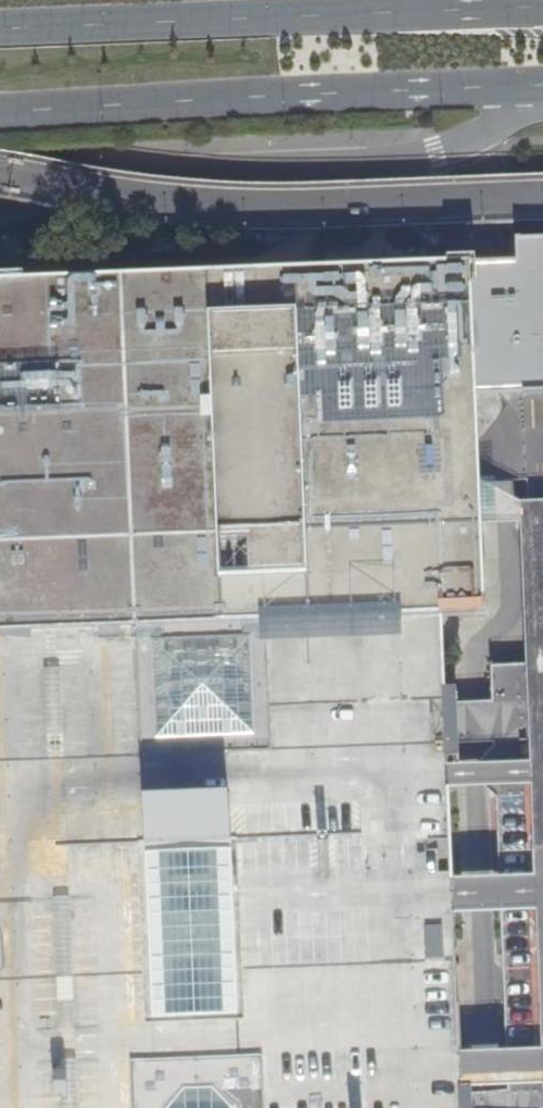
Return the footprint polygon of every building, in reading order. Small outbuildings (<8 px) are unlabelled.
[(516,246),(523,400),(526,488),(533,669),(490,671),(492,705),(493,745),(504,1074),(456,1077),(457,1105),(457,1107),(542,1107),(542,245),(516,246)] [(457,1105),(456,1077),(445,770),(445,767),(447,763),(457,761),(457,758),(451,757),(451,752),(455,752),(455,748),(455,725),(455,722),(454,707),(454,704),(449,704),(448,699),(454,699),(454,695),(446,693),(443,689),(439,682),(436,623),(483,622),(478,490),(474,402),(469,271),(0,281),(0,1107),(457,1107),(457,1105)] [(526,488),(523,400),(474,402),(478,490),(526,488)]
